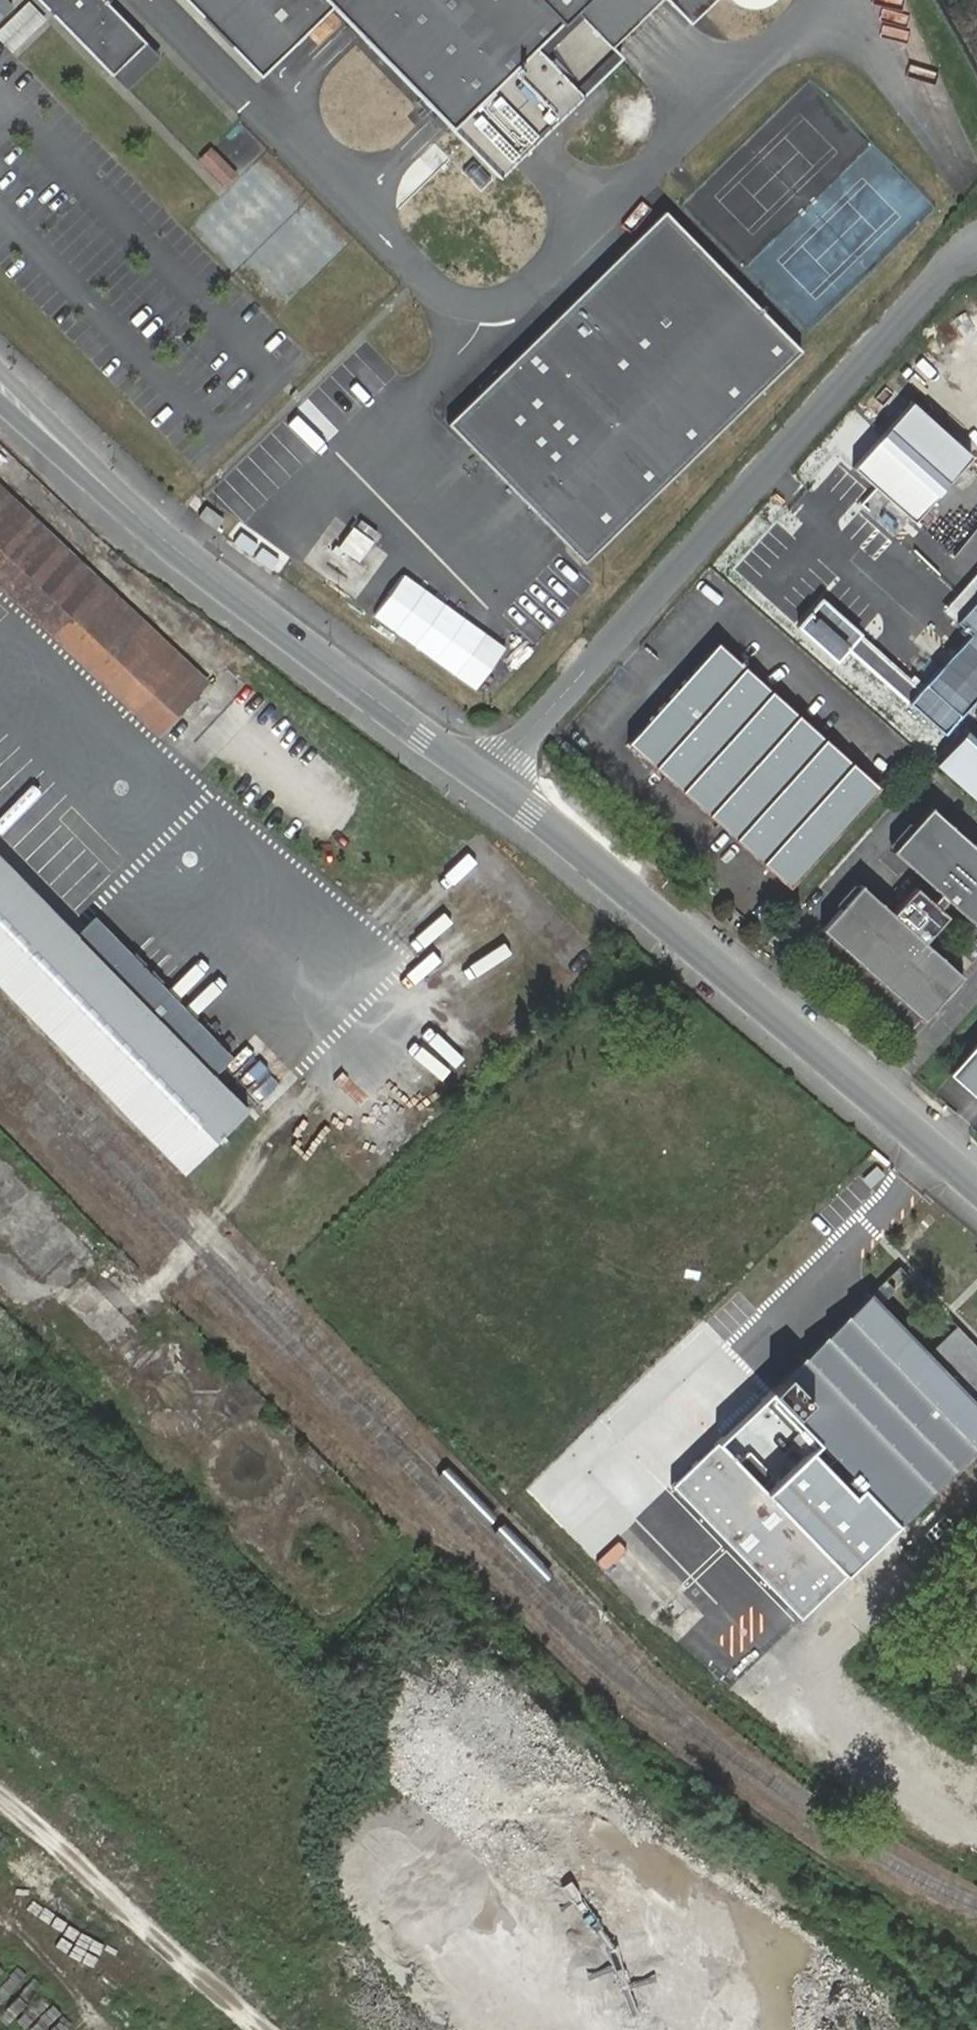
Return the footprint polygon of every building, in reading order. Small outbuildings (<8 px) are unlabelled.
[(2,15),(12,6),(7,0),(0,0),(0,13),(2,15)] [(112,76),(146,43),(104,0),(38,0),(112,76)] [(261,78),(332,7),(349,24),(497,176),(621,57),(611,46),(657,0),(185,0),(261,78)] [(690,24),(715,0),(667,0),(690,24)] [(146,43),(112,76),(126,90),(160,57),(146,43)] [(208,146),(194,161),(221,187),(235,173),(208,146)] [(797,347),(664,212),(452,420),(581,557),(797,347)] [(853,467),(912,520),(971,454),(911,402),(853,467)] [(208,683),(0,486),(0,584),(158,735),(208,683)] [(883,574),(905,552),(862,510),(840,532),(883,574)] [(352,518),(333,552),(355,565),(374,531),(352,518)] [(955,621),(968,634),(924,684),(958,716),(976,695),(976,597),(955,621)] [(836,658),(859,633),(821,600),(809,613),(798,625),(836,658)] [(719,641),(628,741),(789,887),(880,787),(719,641)] [(966,730),(937,763),(976,799),(976,740),(966,730)] [(820,929),(922,1021),(962,976),(924,942),(948,916),(940,908),(948,899),(976,924),(976,848),(931,807),(894,849),(941,891),(935,901),(916,887),(892,913),(861,884),(820,929)] [(244,1106),(0,856),(0,988),(178,1170),(244,1106)] [(948,1074),(976,1099),(976,1041),(948,1074)] [(869,1296),(775,1388),(901,1519),(976,1446),(976,1344),(954,1321),(924,1351),(869,1296)] [(901,1519),(775,1388),(671,1487),(797,1618),(901,1519)]
